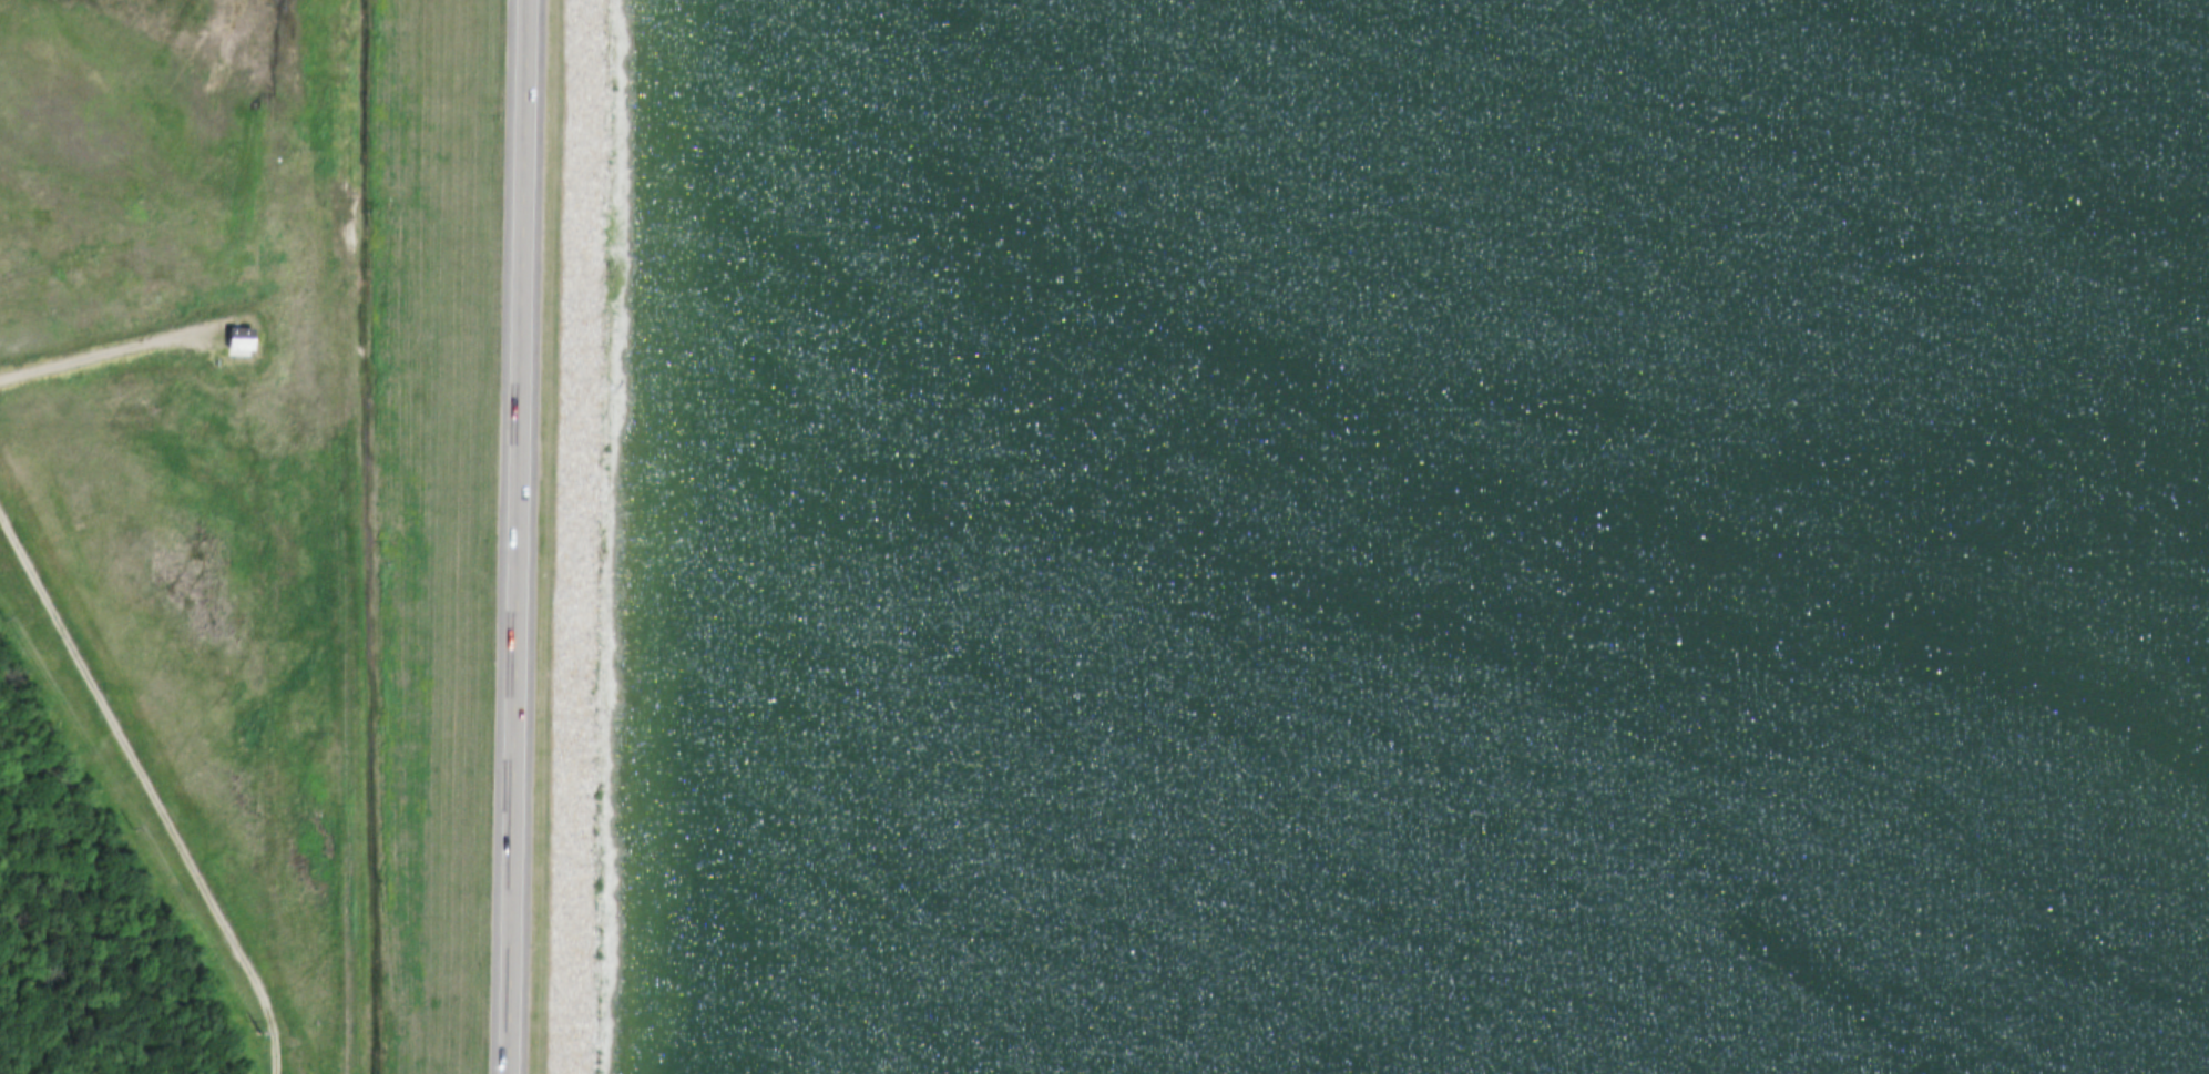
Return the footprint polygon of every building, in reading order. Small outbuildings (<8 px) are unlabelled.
[(214,325),(213,346),(238,347),(239,327),(214,325)]
